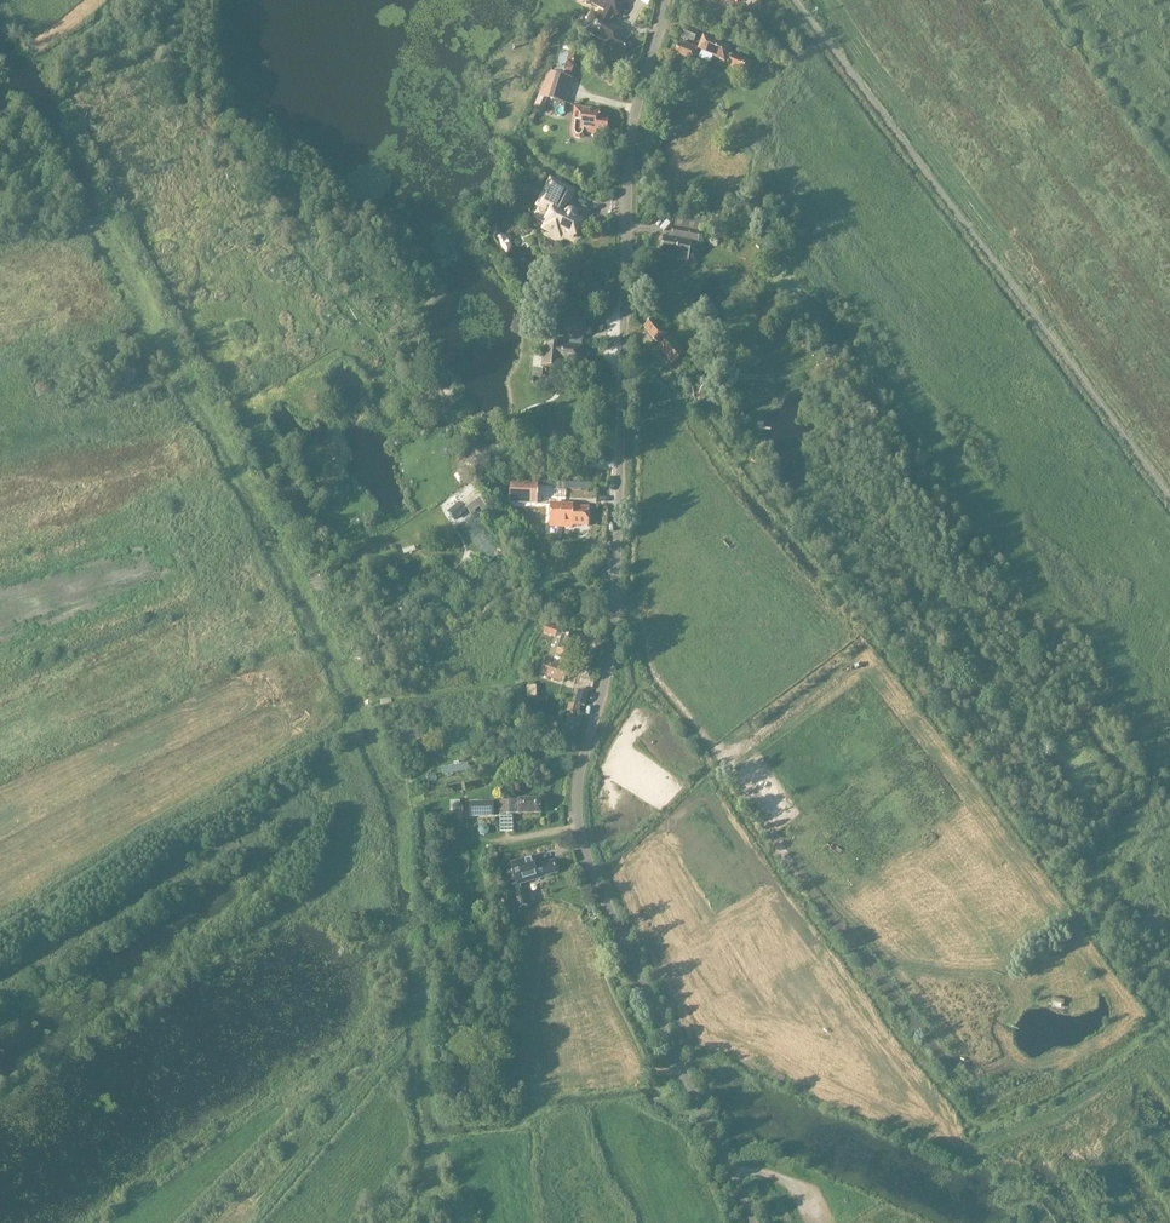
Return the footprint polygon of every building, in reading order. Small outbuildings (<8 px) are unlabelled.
[(601,17),(593,13),(583,29),(606,43),(605,46),(621,55),(627,44),(620,40),(625,31),(610,22),(613,16),(616,18),(626,1),(624,0),(593,0),(591,3),(604,11),(601,17)] [(698,33),(685,28),(681,37),(694,42),(698,33)] [(724,62),(727,55),(730,47),(703,36),(697,49),(679,42),(674,54),(692,62),(694,57),(698,58),(700,52),(724,62)] [(569,79),(574,65),(565,63),(570,50),(562,47),(553,74),(569,79)] [(731,56),(727,55),(724,62),(728,63),(726,69),(746,76),(751,63),(731,55),(731,56)] [(571,80),(569,79),(553,74),(549,73),(538,97),(564,105),(571,80)] [(598,117),(599,111),(574,108),(572,131),(572,135),(575,138),(579,139),(583,136),(584,133),(595,134),(596,130),(606,132),(608,118),(598,117)] [(543,198),(547,205),(555,209),(545,229),(559,237),(561,233),(572,238),(580,222),(575,219),(574,216),(573,214),(570,214),(568,215),(563,212),(573,193),(551,182),(543,198)] [(671,239),(663,237),(660,256),(688,262),(692,243),(697,245),(700,234),(673,229),(671,239)] [(500,235),(497,236),(500,246),(506,253),(508,251),(509,250),(510,249),(510,248),(510,246),(510,244),(510,241),(509,239),(507,237),(504,236),(502,235),(500,235)] [(563,331),(584,333),(585,321),(565,319),(563,331)] [(655,319),(645,326),(657,341),(657,340),(661,345),(658,347),(672,364),(684,355),(670,338),(666,341),(662,337),(666,333),(655,319)] [(543,342),(542,358),(532,357),(531,370),(541,371),(541,367),(561,368),(562,361),(581,363),(582,347),(562,345),(563,343),(543,342)] [(824,344),(814,351),(821,360),(830,352),(824,344)] [(465,456),(485,468),(494,454),(473,442),(465,456)] [(566,487),(566,482),(563,482),(554,482),(554,491),(563,491),(566,491),(566,487)] [(537,503),(538,484),(511,483),(510,502),(537,503)] [(475,491),(448,513),(454,520),(465,511),(464,510),(465,509),(470,515),(476,510),(478,508),(482,513),(489,507),(475,491)] [(571,503),(549,503),(549,526),(571,526),(571,525),(587,525),(587,506),(571,506),(571,503)] [(475,559),(471,554),(465,560),(469,564),(475,559)] [(545,628),(543,635),(554,639),(557,631),(545,628)] [(563,682),(567,669),(566,669),(568,664),(576,641),(561,636),(554,659),(555,660),(554,663),(545,660),(541,674),(563,682)] [(589,692),(578,689),(574,704),(585,707),(589,692)] [(398,735),(403,748),(422,740),(417,727),(398,735)] [(441,769),(442,776),(467,770),(466,763),(441,769)] [(436,774),(424,775),(424,783),(437,782),(436,774)] [(540,814),(540,813),(540,800),(519,800),(500,800),(500,814),(517,813),(517,815),(540,814)] [(494,817),(493,802),(469,802),(469,818),(494,817)] [(462,814),(462,807),(455,807),(449,807),(449,815),(462,814)] [(521,891),(520,887),(519,885),(540,879),(539,877),(556,873),(553,862),(536,866),(533,856),(510,862),(516,883),(512,884),(518,908),(531,904),(527,889),(521,891)] [(1071,991),(1081,987),(1076,973),(1066,977),(1071,991)]
